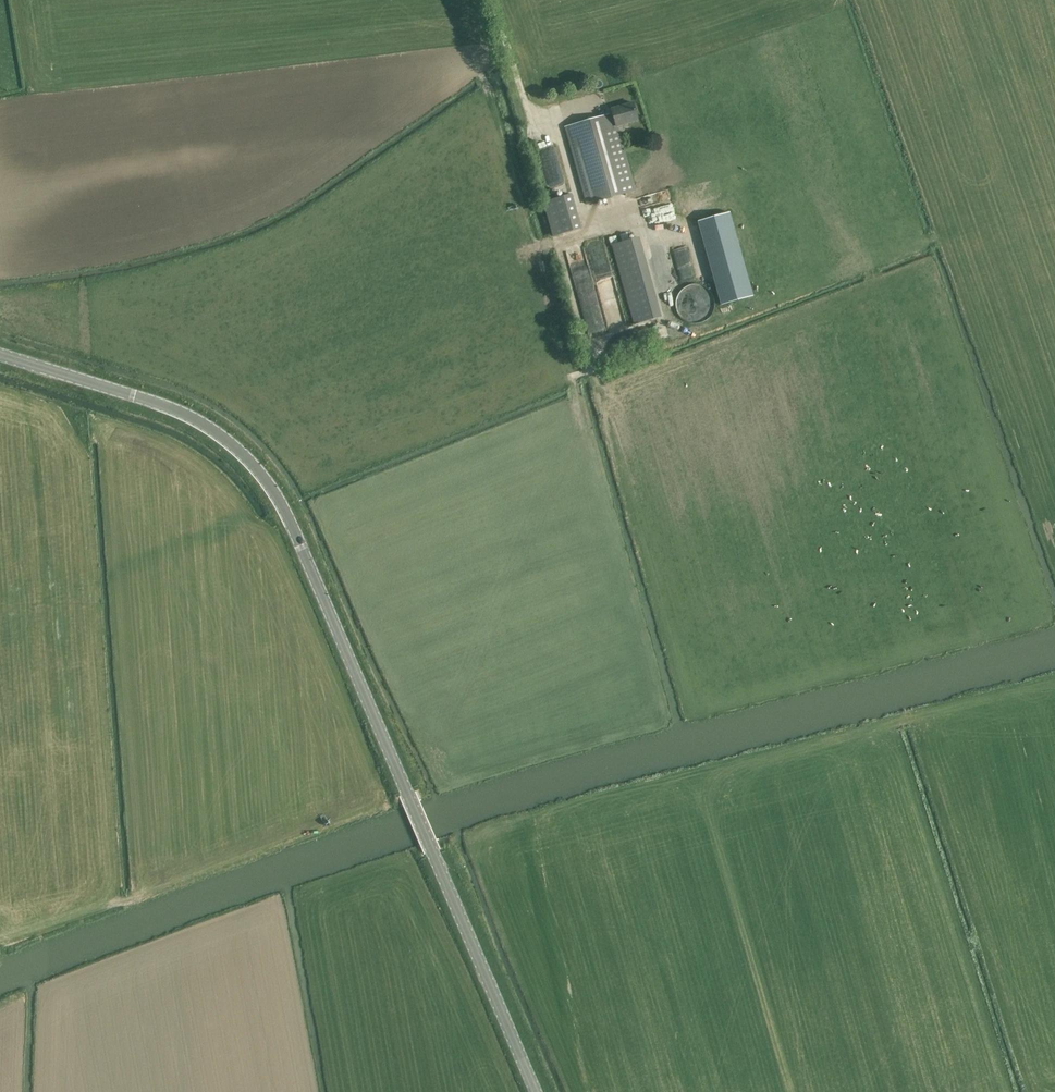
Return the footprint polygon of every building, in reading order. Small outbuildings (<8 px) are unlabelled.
[(636,191),(618,126),(638,120),(633,102),(611,108),(612,113),(564,126),(586,205),(636,191)] [(582,229),(572,193),(543,202),(552,237),(582,229)] [(722,306),(754,297),(730,213),(699,222),(722,306)] [(662,317),(639,237),(611,245),(634,324),(662,317)] [(674,296),(668,263),(661,265),(667,297),(674,296)] [(695,324),(697,324),(699,324),(701,323),(703,323),(705,322),(707,321),(708,320),(710,318),(711,317),(713,315),(714,313),(714,311),(715,309),(715,307),(716,305),(716,303),(715,301),(715,299),(714,297),(713,295),(712,293),(711,291),(710,290),(708,289),(706,287),(705,286),(703,285),(701,285),(699,284),(696,284),(694,284),(692,284),(690,285),(688,286),(686,286),(685,287),(683,289),(681,290),(680,292),(679,293),(678,295),(677,297),(676,299),(676,301),(676,303),(676,305),(676,307),(676,309),(677,311),(678,313),(679,315),(680,317),(682,318),(683,320),(685,321),(687,322),(689,323),(691,324),(693,324),(695,324)]
